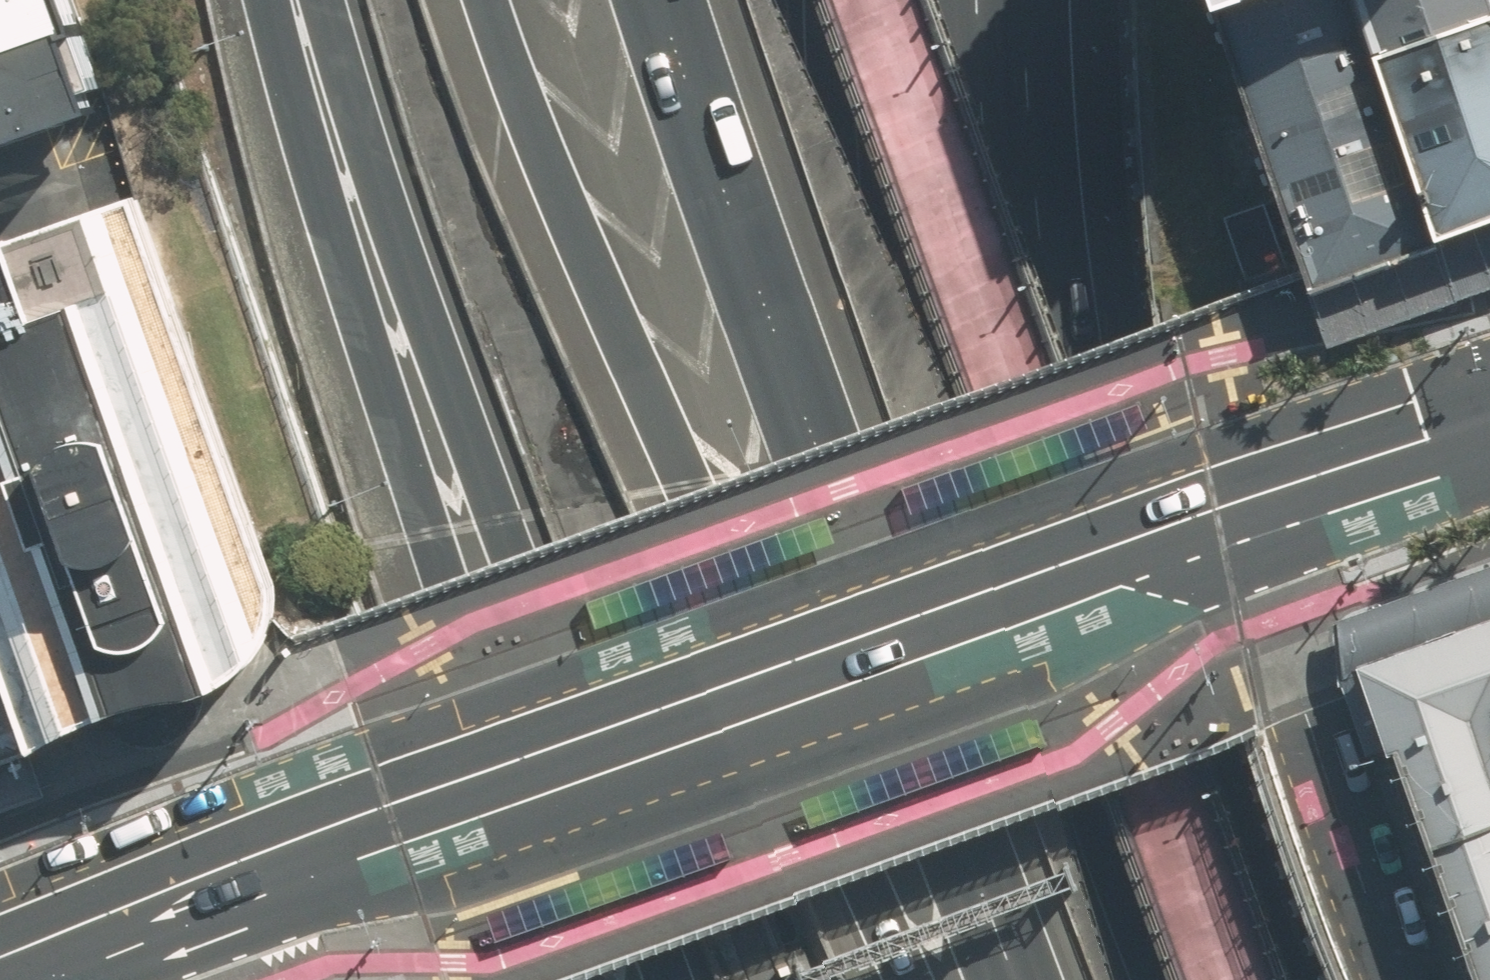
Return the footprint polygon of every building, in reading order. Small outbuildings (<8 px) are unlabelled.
[(86,22),(78,0),(0,0),(0,52),(86,22)] [(1215,15),(1258,0),(1210,0),(1215,15)] [(1353,0),(1258,0),(1215,15),(1304,273),(1309,289),(1438,244),(1353,0)] [(1438,244),(1489,225),(1489,10),(1487,0),(1353,0),(1438,244)] [(143,194),(0,246),(0,329),(0,330),(0,667),(32,757),(82,733),(119,721),(163,709),(212,702),(236,687),(255,667),(271,644),(278,620),(279,591),(143,194)] [(1329,348),(1489,289),(1489,225),(1438,244),(1309,289),(1329,348)] [(1365,674),(1489,629),(1489,568),(1347,619),(1365,674)] [(1365,674),(1427,844),(1485,823),(1489,821),(1489,629),(1365,674)] [(32,757),(0,667),(0,768),(32,757)] [(41,786),(32,757),(0,768),(0,799),(41,786)] [(1427,844),(1478,979),(1489,979),(1489,837),(1485,823),(1427,844)]
